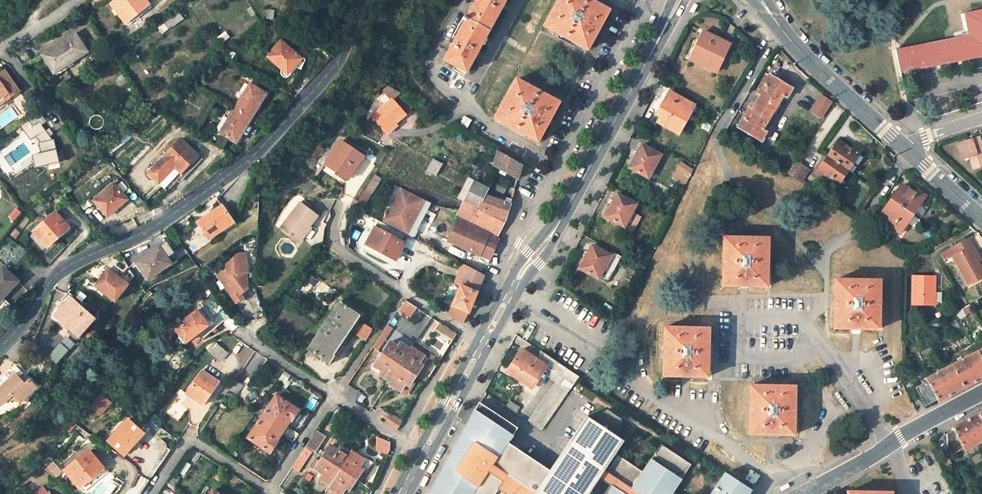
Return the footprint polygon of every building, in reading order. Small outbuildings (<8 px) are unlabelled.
[(125,27),(151,6),(146,0),(121,0),(111,8),(125,27)] [(481,45),(505,1),(506,0),(476,0),(443,60),(466,73),(481,45)] [(600,25),(608,10),(590,0),(558,0),(544,27),(587,50),(600,25)] [(900,72),(981,56),(981,11),(962,15),(966,36),(895,50),(900,72)] [(165,23),(170,29),(185,20),(181,13),(165,23)] [(219,37),(223,44),(232,39),(227,32),(219,37)] [(689,60),(715,73),(729,45),(703,33),(689,60)] [(43,59),(55,77),(87,55),(75,37),(43,59)] [(280,45),(268,58),(288,75),(300,62),(280,45)] [(20,95),(6,74),(0,78),(0,109),(20,95)] [(738,128),(759,141),(766,131),(762,129),(782,96),(786,98),(792,88),(770,75),(764,84),(767,86),(747,120),(744,118),(738,128)] [(537,142),(556,106),(558,102),(516,79),(494,119),(537,142)] [(290,94),(294,88),(285,82),(281,88),(290,94)] [(250,87),(235,112),(251,122),(265,97),(250,87)] [(664,111),(657,122),(679,135),(695,107),(670,92),(661,109),(664,111)] [(280,93),(274,102),(286,110),(292,101),(280,93)] [(819,119),(831,102),(819,93),(807,111),(819,119)] [(373,118),(385,132),(395,123),(396,124),(407,115),(393,99),(373,118)] [(654,120),(657,122),(664,111),(661,109),(654,120)] [(33,114),(42,126),(46,122),(38,111),(33,114)] [(237,145),(251,122),(235,112),(222,135),(237,145)] [(56,151),(54,139),(52,140),(49,136),(46,131),(42,126),(33,114),(24,121),(19,125),(30,140),(35,137),(40,143),(38,143),(40,153),(32,155),(35,168),(43,166),(59,163),(56,151)] [(460,124),(467,128),(470,120),(463,117),(460,124)] [(0,143),(0,147),(2,150),(13,141),(9,136),(0,143)] [(975,168),(981,166),(981,153),(981,145),(979,137),(957,144),(962,159),(968,157),(971,156),(975,168)] [(337,139),(323,161),(335,168),(334,170),(344,177),(352,165),(354,166),(361,155),(337,139)] [(184,141),(158,166),(168,179),(176,171),(180,175),(199,157),(184,141)] [(837,141),(827,155),(848,170),(860,152),(852,146),(849,149),(837,141)] [(641,156),(633,170),(648,179),(661,156),(642,145),(637,154),(641,156)] [(518,180),(522,165),(497,151),(491,173),(496,176),(500,170),(518,180)] [(630,168),(633,170),(641,156),(637,154),(630,168)] [(848,170),(827,155),(816,172),(829,181),(827,184),(835,189),(848,170)] [(199,157),(180,175),(184,179),(203,160),(199,157)] [(441,163),(431,159),(424,172),(428,175),(429,172),(434,175),(441,163)] [(797,179),(807,166),(797,159),(787,173),(797,179)] [(678,162),(675,169),(690,177),(693,170),(678,162)] [(356,167),(354,166),(352,165),(344,177),(348,180),(356,167)] [(160,187),(168,179),(158,166),(149,176),(160,187)] [(811,169),(808,167),(802,175),(805,177),(811,169)] [(686,184),(690,177),(675,169),(673,173),(675,174),(673,178),(686,184)] [(168,194),(184,179),(180,175),(176,171),(168,179),(170,181),(163,190),(168,194)] [(381,179),(374,175),(354,207),(361,210),(381,179)] [(168,179),(160,187),(163,190),(170,181),(168,179)] [(496,237),(503,224),(505,220),(510,205),(486,192),(488,188),(473,180),(457,217),(458,217),(496,237)] [(801,182),(815,192),(817,190),(803,180),(801,182)] [(895,192),(889,199),(910,215),(925,196),(916,189),(913,193),(902,184),(896,193),(895,192)] [(97,204),(110,219),(129,202),(116,187),(97,204)] [(425,200),(402,187),(384,222),(406,234),(425,200)] [(618,204),(610,219),(633,233),(642,217),(633,212),(637,205),(618,194),(614,202),(618,204)] [(276,222),(289,234),(301,221),(303,222),(312,213),(297,199),(276,222)] [(898,232),(910,215),(889,199),(884,206),(886,207),(881,215),(892,223),(889,226),(898,232)] [(606,217),(610,219),(618,204),(614,202),(606,217)] [(87,203),(78,210),(82,215),(92,208),(87,203)] [(198,222),(209,238),(232,221),(222,206),(198,222)] [(8,215),(13,222),(23,215),(18,208),(8,215)] [(67,229),(55,216),(35,235),(31,239),(44,253),(48,249),(49,250),(63,238),(60,235),(67,229)] [(464,248),(463,249),(479,256),(484,245),(494,250),(499,239),(496,237),(458,217),(449,241),(464,248)] [(301,221),(289,234),(292,237),(305,223),(303,222),(301,221)] [(364,246),(374,227),(368,224),(358,243),(364,246)] [(404,243),(375,227),(366,244),(395,261),(404,243)] [(724,237),(722,264),(721,287),(766,289),(768,239),(724,237)] [(976,252),(968,237),(950,247),(957,262),(955,263),(970,291),(981,285),(981,271),(977,262),(973,254),(976,252)] [(484,245),(479,256),(489,261),(494,250),(484,245)] [(592,256),(583,272),(598,280),(611,257),(592,246),(587,254),(592,256)] [(137,264),(150,281),(173,264),(160,247),(137,264)] [(233,299),(240,294),(247,289),(246,273),(247,273),(245,253),(238,254),(226,265),(226,269),(217,276),(233,299)] [(579,269),(583,272),(592,256),(587,254),(579,269)] [(452,306),(469,313),(474,300),(484,276),(461,264),(458,270),(465,274),(452,306)] [(95,286),(116,301),(129,284),(109,269),(95,286)] [(0,274),(0,302),(18,283),(3,271),(0,274)] [(299,288),(306,294),(317,282),(310,276),(299,288)] [(933,293),(934,278),(913,277),(912,305),(933,305),(942,305),(942,293),(933,293)] [(834,280),(833,307),(833,329),(878,330),(880,282),(834,280)] [(240,294),(233,299),(236,303),(243,298),(240,294)] [(54,316),(81,340),(88,332),(85,329),(94,319),(71,298),(54,316)] [(412,304),(407,300),(402,308),(408,312),(412,304)] [(340,302),(307,350),(329,365),(334,357),(333,356),(360,316),(340,302)] [(955,311),(959,318),(972,312),(968,304),(955,311)] [(185,343),(185,344),(208,326),(196,311),(183,320),(185,323),(175,330),(180,337),(185,343)] [(234,330),(239,327),(231,315),(222,322),(230,332),(234,330)] [(366,340),(373,330),(364,324),(357,335),(366,340)] [(457,334),(443,325),(439,330),(454,340),(457,334)] [(664,327),(663,356),(662,376),(707,378),(710,330),(664,327)] [(59,366),(78,345),(68,337),(50,357),(59,366)] [(185,343),(180,337),(174,340),(174,342),(178,346),(179,347),(185,343)] [(390,342),(383,353),(374,366),(391,378),(388,383),(401,391),(412,373),(424,354),(412,347),(410,349),(401,343),(398,347),(390,342)] [(217,347),(213,353),(223,360),(227,355),(217,347)] [(557,381),(565,369),(541,352),(536,360),(521,350),(508,369),(533,385),(544,368),(551,372),(549,376),(557,381)] [(951,367),(963,388),(981,378),(981,360),(978,353),(951,367)] [(951,367),(927,380),(938,402),(955,392),(963,388),(951,367)] [(19,368),(18,376),(0,392),(0,404),(3,408),(8,403),(15,397),(23,405),(39,391),(32,382),(27,386),(22,379),(26,376),(19,368)] [(578,377),(565,369),(557,381),(529,422),(541,431),(578,377)] [(195,399),(203,405),(217,383),(202,372),(186,394),(194,400),(195,399)] [(279,381),(284,385),(290,377),(284,373),(279,381)] [(412,373),(401,391),(404,393),(412,381),(416,375),(412,373)] [(938,402),(927,380),(925,380),(926,382),(915,388),(924,406),(935,400),(936,402),(938,402)] [(235,381),(218,406),(225,410),(242,385),(235,381)] [(415,383),(412,381),(404,393),(407,395),(415,383)] [(343,395),(354,402),(361,393),(350,385),(343,395)] [(751,385),(750,412),(749,434),(792,436),(794,387),(751,385)] [(16,411),(23,405),(15,397),(8,403),(16,411)] [(275,443),(279,436),(285,427),(290,421),(291,422),(298,411),(276,397),(248,439),(269,453),(276,443),(275,443)] [(591,493),(591,491),(591,489),(598,477),(612,487),(623,493),(672,493),(671,493),(690,466),(660,446),(642,473),(617,456),(606,473),(603,471),(622,441),(618,439),(621,422),(605,411),(590,420),(586,417),(550,471),(507,443),(517,429),(498,416),(495,421),(486,415),(490,410),(479,403),(429,493),(591,493)] [(498,416),(490,410),(486,415),(495,421),(498,416)] [(978,414),(968,419),(953,427),(954,430),(964,448),(965,450),(981,441),(981,422),(978,414)] [(387,424),(395,429),(401,420),(393,415),(387,424)] [(108,440),(122,453),(141,432),(128,420),(108,440)] [(964,448),(954,430),(943,436),(952,454),(964,448)] [(325,437),(316,431),(306,446),(315,452),(325,437)] [(391,455),(393,441),(377,438),(375,452),(391,455)] [(328,487),(338,493),(341,493),(345,487),(359,467),(366,458),(354,450),(352,452),(334,439),(329,447),(330,447),(323,457),(320,462),(316,459),(310,467),(322,475),(320,477),(329,484),(328,487)] [(305,448),(291,468),(298,472),(311,452),(305,448)] [(65,471),(78,487),(102,469),(90,452),(65,471)] [(356,479),(359,482),(373,462),(366,457),(366,458),(359,467),(363,470),(356,479)] [(58,479),(64,471),(53,461),(46,469),(58,479)] [(191,466),(185,461),(178,472),(184,476),(191,466)] [(363,470),(359,467),(345,487),(349,490),(356,479),(363,470)] [(745,479),(754,485),(759,476),(751,471),(745,479)] [(750,490),(725,473),(711,493),(747,493),(750,490)] [(179,480),(172,475),(166,485),(177,493),(179,491),(174,487),(179,480)]
